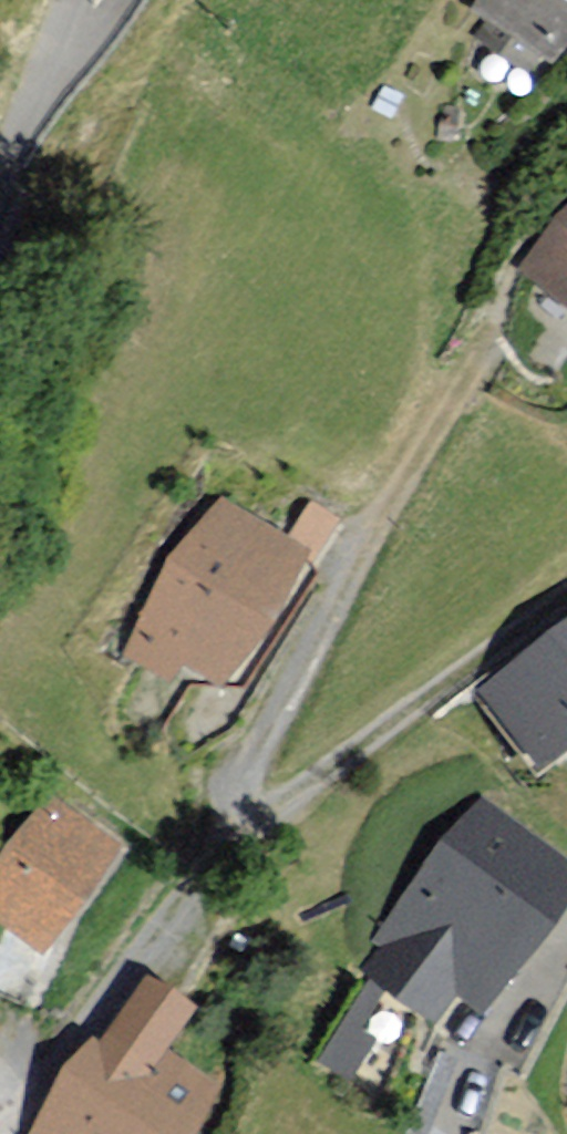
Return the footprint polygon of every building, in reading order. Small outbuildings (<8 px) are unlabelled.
[(482,10),(552,56),(566,33),(566,0),(489,0),(482,10)] [(534,266),(566,292),(566,225),(534,266)] [(297,554),(221,508),(134,650),(168,671),(187,653),(223,675),(297,554)] [(490,686),(540,754),(566,734),(566,629),(490,686)] [(51,804),(0,874),(0,911),(45,943),(113,848),(51,804)] [(565,882),(478,814),(383,935),(392,942),(371,970),(432,1017),(459,983),(476,996),(565,882)] [(215,1087),(164,1055),(196,1006),(151,976),(103,1050),(94,1044),(35,1133),(185,1133),(215,1087)]
